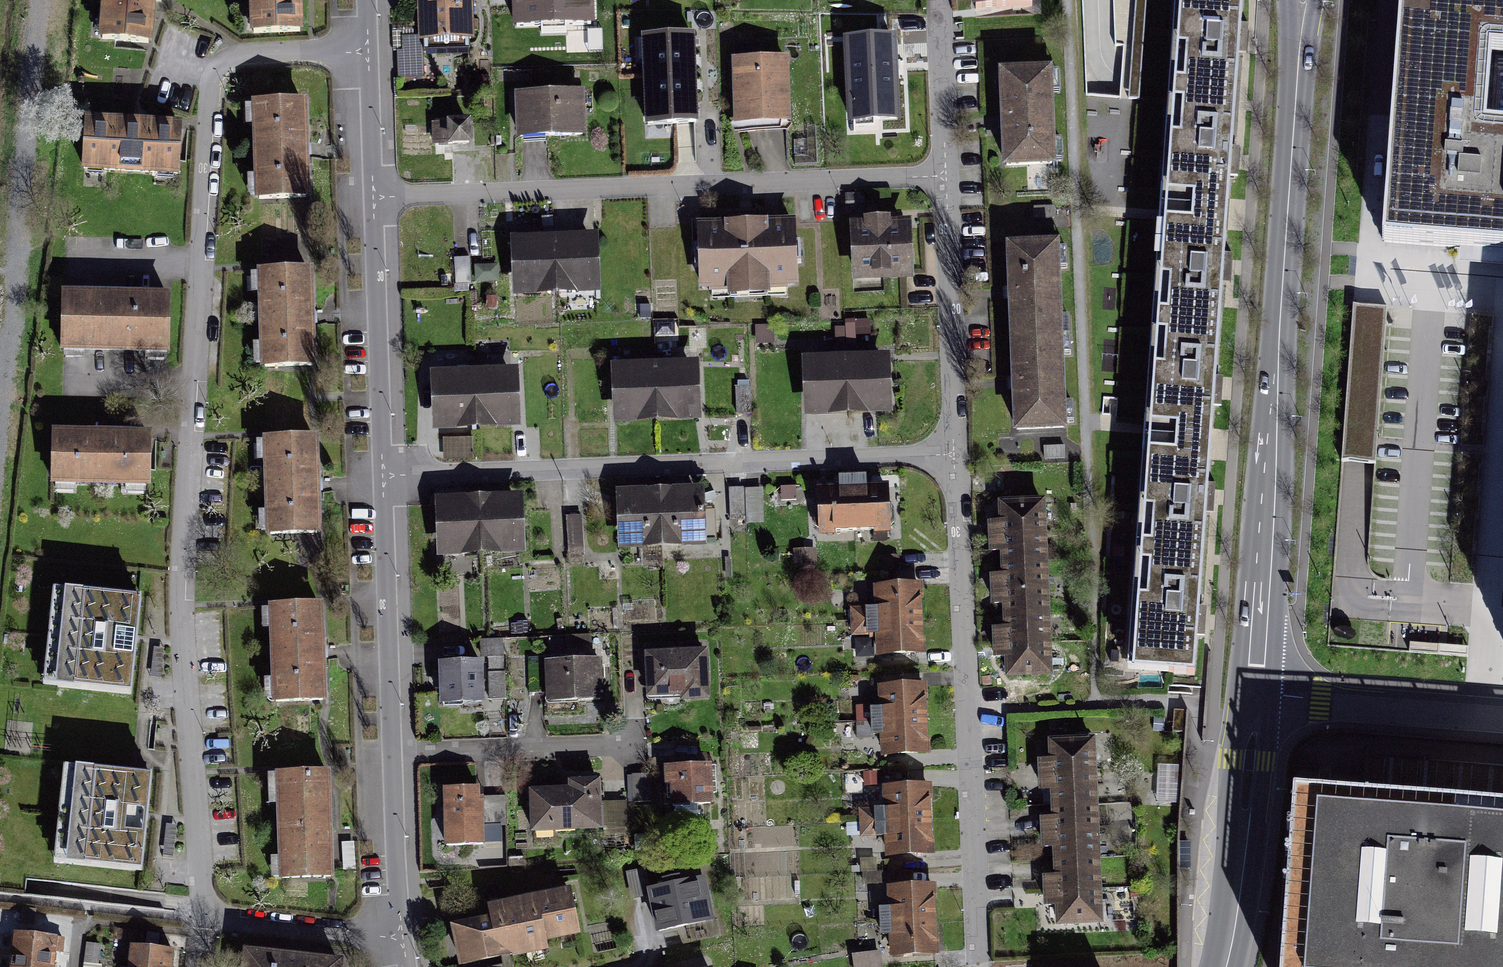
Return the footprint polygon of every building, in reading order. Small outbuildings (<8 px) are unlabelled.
[(93,44),(155,50),(160,0),(97,0),(93,44)] [(246,36),(307,33),(305,0),(245,0),(246,36)] [(417,47),(475,45),(474,0),(417,0),(417,47)] [(517,26),(542,26),(542,18),(564,17),(564,25),(591,24),(590,0),(516,0),(517,26)] [(1038,14),(1038,0),(983,0),(984,17),(1038,14)] [(1129,101),(1139,101),(1147,0),(1136,0),(1129,101)] [(1166,99),(1244,105),(1252,0),(1174,0),(1166,99)] [(1502,251),(1502,0),(1400,0),(1382,242),(1502,251)] [(692,36),(644,38),(648,125),(695,123),(692,36)] [(895,58),(838,60),(841,108),(895,106),(895,58)] [(787,64),(726,64),(731,138),(789,136),(787,64)] [(1004,174),(1058,171),(1053,77),(999,79),(1004,174)] [(580,96),(510,98),(510,144),(581,143),(580,96)] [(1158,213),(1158,215),(1235,221),(1235,219),(1244,105),(1166,99),(1158,213)] [(312,104),(248,105),(250,202),(313,201),(312,104)] [(188,132),(84,123),(79,174),(183,183),(188,132)] [(464,124),(438,124),(438,153),(464,154),(464,124)] [(846,209),(863,208),(863,196),(846,197),(846,209)] [(1158,215),(1149,330),(1226,336),(1235,221),(1158,215)] [(726,225),(700,226),(700,246),(694,246),(694,267),(701,267),(702,286),(728,285),(729,290),(769,289),(769,284),(794,283),(794,263),(801,263),(800,242),(793,242),(792,223),(766,224),(766,223),(752,223),(752,218),(739,219),(739,224),(726,224),(726,225)] [(868,230),(856,231),(858,274),(906,272),(904,229),(886,229),(886,221),(867,222),(868,230)] [(555,288),(554,231),(545,231),(545,236),(524,237),(524,243),(518,244),(519,290),(555,288)] [(554,231),(555,288),(592,287),(590,241),(584,242),(583,235),(563,236),(562,231),(554,231)] [(1011,342),(1066,340),(1063,250),(1008,252),(1011,342)] [(469,260),(454,260),(455,285),(470,285),(469,260)] [(314,270),(254,274),(259,365),(320,362),(314,270)] [(177,300),(62,299),(62,356),(176,357),(177,300)] [(1141,429),(1140,445),(1218,451),(1218,441),(1226,336),(1149,330),(1141,429)] [(1014,432),(1069,431),(1066,340),(1011,342),(1014,432)] [(848,408),(846,351),(836,351),(837,356),(816,357),(816,363),(809,364),(811,410),(848,408)] [(884,407),(882,361),(875,361),(875,354),(855,355),(855,351),(846,351),(848,408),(884,407)] [(476,354),(476,365),(510,365),(510,354),(476,354)] [(657,416),(655,358),(645,359),(645,364),(624,365),(625,371),(618,371),(620,417),(657,416)] [(655,358),(657,416),(694,414),(692,368),(685,368),(684,362),(664,363),(664,358),(655,358)] [(474,370),(475,423),(512,421),(511,375),(489,376),(489,369),(474,370)] [(475,423),(474,370),(459,371),(459,377),(437,378),(439,424),(475,423)] [(751,412),(749,387),(735,387),(736,413),(751,412)] [(160,439),(52,439),(52,491),(159,491),(160,439)] [(321,442),(260,445),(265,538),(325,535),(321,442)] [(1140,445),(1131,560),(1209,566),(1218,451),(1140,445)] [(855,531),(852,478),(839,479),(839,489),(820,490),(821,511),(815,515),(815,525),(822,530),(822,532),(855,531)] [(852,478),(855,531),(887,529),(887,527),(893,523),(893,512),(886,507),(885,487),(866,488),(866,478),(852,478)] [(660,489),(662,542),(698,540),(697,510),(697,494),(675,495),(675,488),(660,489)] [(744,488),(730,489),(731,519),(745,519),(744,488)] [(662,542),(660,489),(644,490),(645,496),(623,497),(625,543),(662,542)] [(479,496),(481,549),(517,547),(515,501),(494,502),(494,495),(479,496)] [(481,549),(479,496),(463,497),(464,503),(442,504),(444,550),(481,549)] [(1003,504),(1004,541),(1057,539),(1055,502),(1003,504)] [(715,510),(697,510),(698,540),(716,540),(715,510)] [(583,553),(581,515),(566,516),(568,554),(583,553)] [(1004,541),(1005,578),(1058,576),(1057,539),(1004,541)] [(797,564),(814,564),(814,551),(796,551),(797,564)] [(898,566),(897,557),(883,557),(884,567),(898,566)] [(1131,560),(1123,676),(1200,681),(1209,566),(1131,560)] [(1005,578),(1007,615),(1060,613),(1058,576),(1005,578)] [(892,626),(926,625),(926,592),(891,592),(892,626)] [(145,604),(49,595),(40,687),(136,697),(145,604)] [(326,610),(263,611),(266,705),(329,703),(326,610)] [(1007,615),(1008,652),(1061,650),(1060,613),(1007,615)] [(892,660),(927,659),(926,625),(892,626),(892,660)] [(502,640),(481,641),(481,656),(502,655),(502,640)] [(1008,652),(1010,689),(1063,687),(1061,650),(1008,652)] [(704,654),(648,655),(649,694),(683,693),(683,698),(705,697),(704,654)] [(549,690),(548,665),(548,657),(529,658),(531,690),(549,690)] [(549,690),(550,698),(579,697),(579,701),(600,700),(598,663),(587,663),(587,659),(567,660),(567,664),(548,665),(549,690)] [(481,664),(442,665),(442,672),(436,672),(436,688),(442,688),(443,702),(482,701),(481,664)] [(505,671),(489,672),(490,700),(506,700),(505,671)] [(896,723),(931,722),(930,689),(896,689),(896,723)] [(1155,733),(1182,735),(1185,712),(1154,710),(1155,733)] [(897,757),(931,756),(931,722),(896,723),(897,757)] [(1099,744),(1046,746),(1054,931),(1106,929),(1099,744)] [(158,775),(58,766),(49,864),(149,873),(158,775)] [(708,766),(667,768),(667,784),(673,784),(674,822),(700,821),(699,811),(697,811),(697,804),(709,804),(709,793),(716,793),(715,783),(708,783),(708,766)] [(1298,799),(1286,966),(1502,966),(1502,776),(1367,766),(1364,804),(1298,799)] [(651,801),(650,774),(633,774),(634,802),(651,801)] [(323,778),(269,782),(274,885),(326,885),(323,778)] [(570,790),(531,791),(533,831),(603,828),(602,806),(598,806),(598,781),(570,782),(570,790)] [(902,822),(937,822),(936,788),(902,789),(902,822)] [(477,789),(445,791),(447,829),(460,828),(461,835),(461,845),(483,844),(481,803),(478,803),(477,789)] [(903,856),(938,856),(937,822),(902,822),(903,856)] [(665,887),(650,890),(659,931),(705,921),(701,903),(707,901),(702,879),(701,880),(697,862),(674,867),(676,878),(664,881),(665,887)] [(907,926),(941,925),(941,891),(906,892),(907,926)] [(570,893),(490,909),(493,921),(456,928),(463,964),(502,957),(503,965),(496,966),(513,966),(510,955),(545,948),(543,939),(577,932),(570,893)] [(907,960),(942,959),(941,925),(907,926),(907,960)] [(8,940),(5,966),(56,966),(58,945),(8,940)] [(127,953),(125,966),(177,966),(178,959),(127,953)] [(881,953),(854,956),(855,966),(883,966),(881,953)] [(233,956),(232,966),(326,966),(233,956)]
